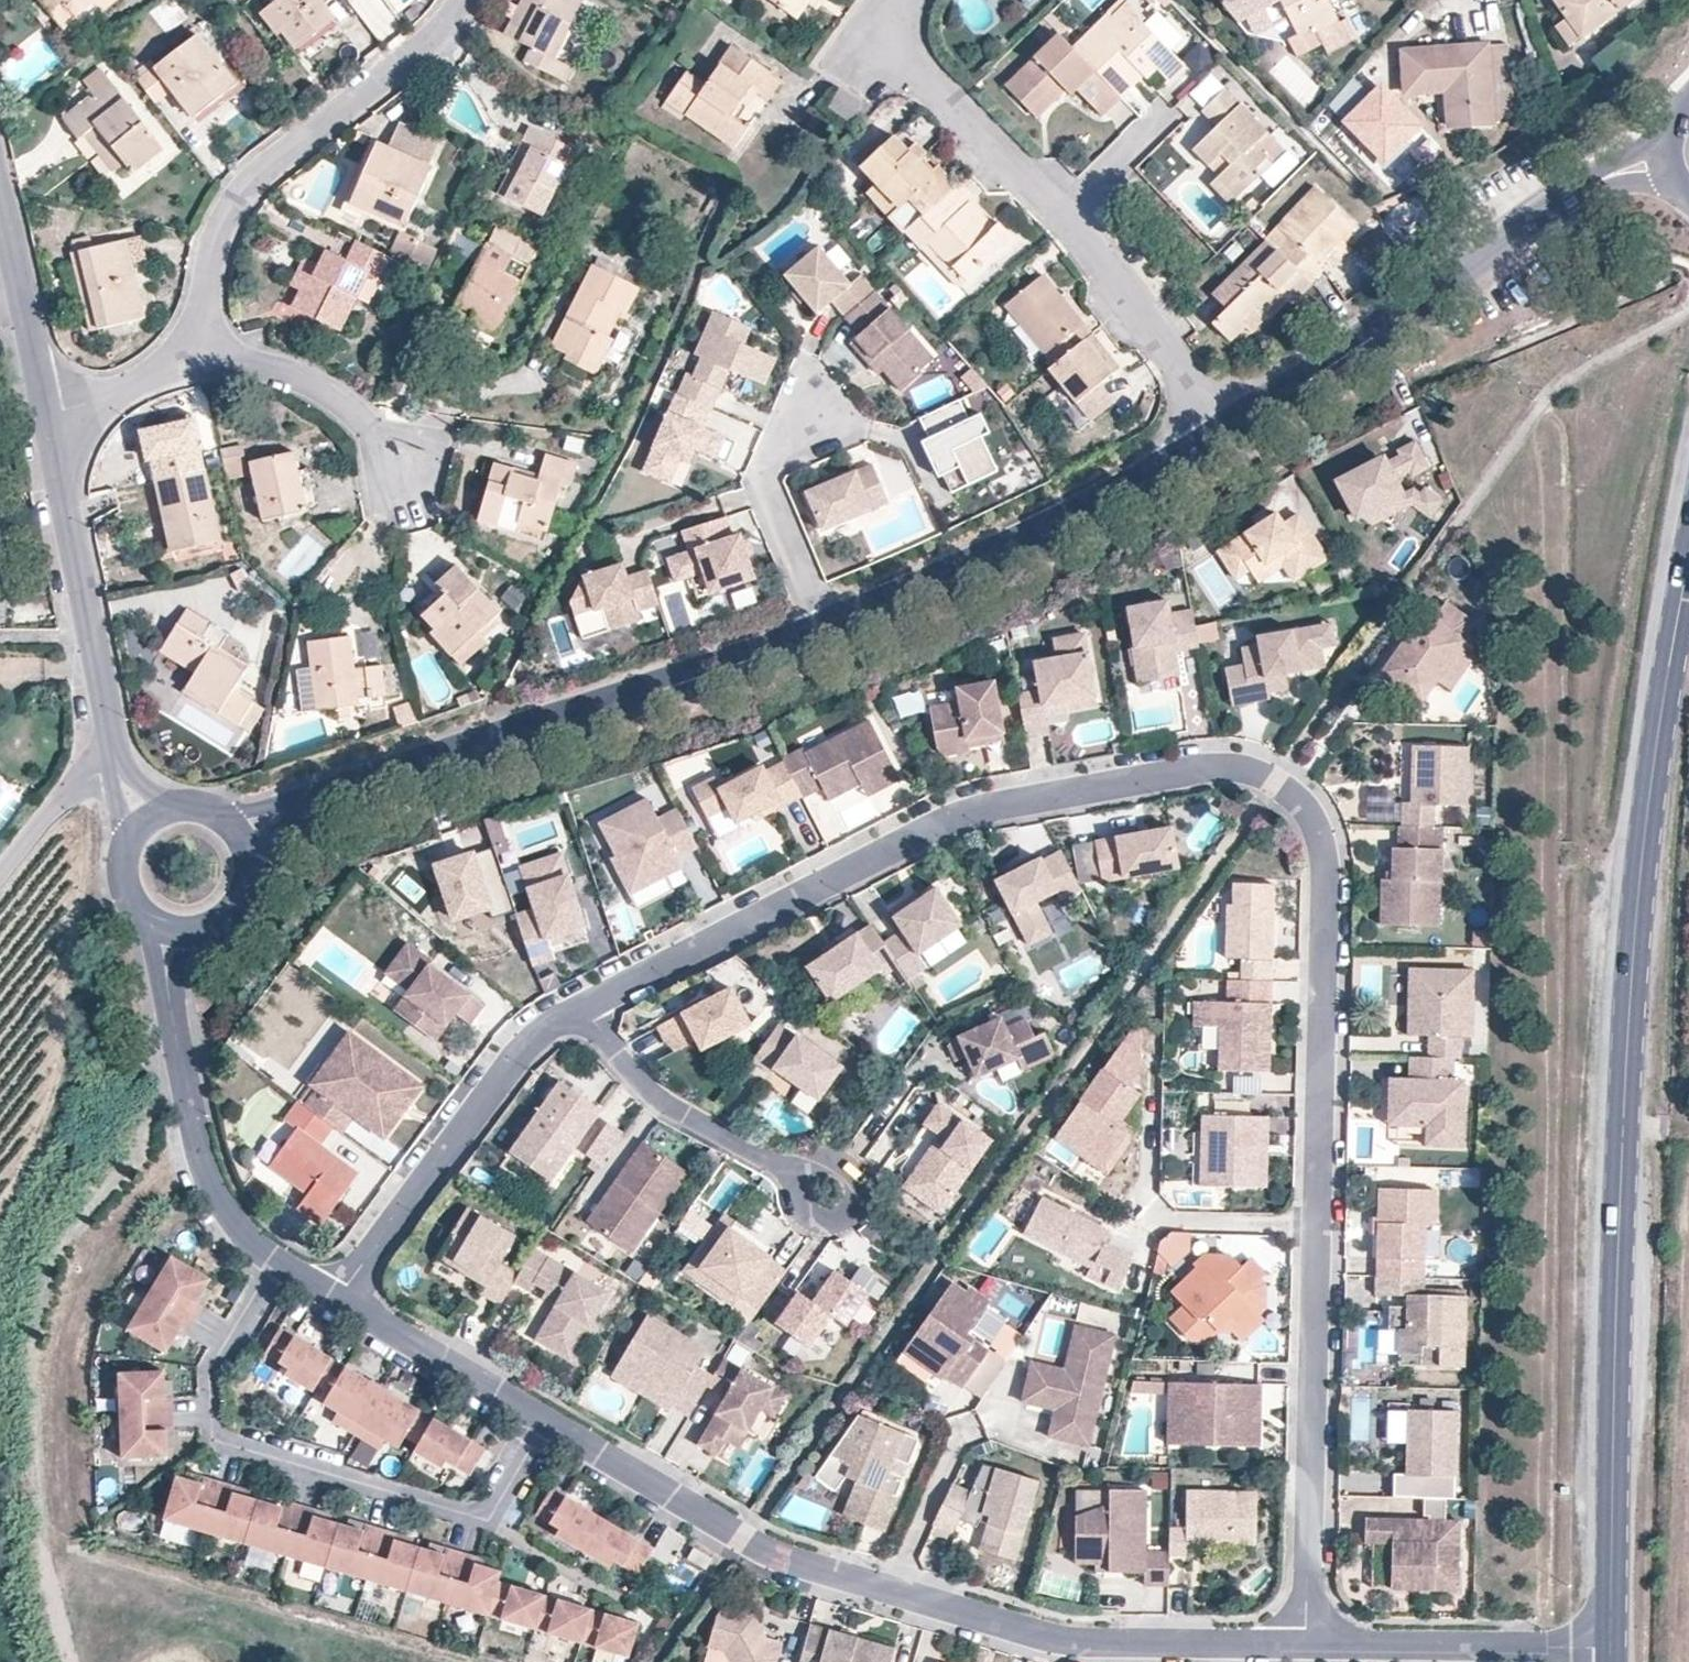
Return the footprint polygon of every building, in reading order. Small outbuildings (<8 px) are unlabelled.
[(68,34),(100,9),(101,12),(116,0),(41,0),(68,34)] [(262,12),(279,33),(283,30),(296,45),(334,16),(323,0),(277,0),(262,12)] [(588,0),(521,0),(504,34),(530,47),(524,60),(567,82),(574,68),(571,66),(576,57),(582,60),(599,26),(594,23),(601,7),(588,0)] [(797,19),(808,4),(811,0),(770,0),(797,19)] [(1121,98),(1144,76),(1147,79),(1155,69),(1169,83),(1185,65),(1173,52),(1141,20),(1144,17),(1128,0),(1127,0),(1109,18),(1106,14),(1072,47),(1121,98)] [(1106,14),(1109,18),(1127,0),(1107,0),(1099,8),(1106,14)] [(1220,1),(1238,21),(1246,17),(1280,0),(1220,0),(1220,1)] [(1246,17),(1255,34),(1289,16),(1281,0),(1280,0),(1246,17)] [(1289,16),(1298,33),(1288,38),(1297,56),(1323,43),(1327,52),(1356,37),(1346,17),(1339,21),(1328,0),(1319,0),(1317,1),(1316,0),(1281,0),(1289,16)] [(1566,18),(1580,37),(1633,0),(1552,0),(1566,18)] [(1141,20),(1173,52),(1183,42),(1152,11),(1144,17),(1141,20)] [(1580,37),(1566,18),(1555,26),(1568,45),(1580,37)] [(147,61),(132,72),(155,102),(171,90),(192,116),(233,83),(195,34),(152,68),(147,61)] [(1103,115),(1121,98),(1072,47),(1059,34),(1006,87),(1028,110),(1058,83),(1067,91),(1071,95),(1076,90),(1103,115)] [(687,72),(666,102),(688,116),(733,148),(749,125),(740,119),(733,114),(754,84),(760,89),(772,71),(734,44),(705,84),(687,72)] [(1196,74),(1213,61),(1200,44),(1183,57),(1196,74)] [(1404,91),(1445,88),(1451,88),(1451,96),(1446,96),(1449,124),(1496,121),(1514,109),(1509,45),(1488,47),(1488,55),(1470,55),(1470,48),(1402,53),(1404,91)] [(1488,47),(1470,48),(1470,55),(1488,55),(1488,47)] [(78,137),(84,133),(96,123),(125,162),(133,172),(164,148),(100,66),(83,80),(93,93),(61,116),(78,137)] [(783,80),(772,71),(760,89),(754,84),(733,114),(740,119),(759,94),(769,101),(783,80)] [(1037,119),(1067,91),(1058,83),(1028,110),(1037,119)] [(1380,84),(1341,121),(1385,166),(1424,129),(1380,84)] [(1219,175),(1215,178),(1237,200),(1287,151),(1226,88),(1201,111),(1216,127),(1192,149),(1209,167),(1210,165),(1219,175)] [(688,116),(666,102),(660,110),(682,124),(688,116)] [(402,120),(389,147),(427,165),(439,137),(402,120)] [(96,123),(84,133),(114,171),(125,162),(96,123)] [(531,126),(506,173),(514,177),(504,196),(543,216),(569,165),(572,166),(580,151),(531,126)] [(876,184),(884,193),(918,160),(908,149),(894,134),(860,166),(876,184)] [(908,149),(918,160),(922,156),(926,152),(916,142),(908,149)] [(427,165),(389,147),(377,143),(350,202),(405,226),(431,167),(427,165)] [(930,172),(934,169),(922,156),(918,160),(930,172)] [(888,218),(903,234),(906,232),(957,183),(939,165),(934,169),(930,172),(918,160),(884,193),(897,208),(888,218)] [(514,177),(506,173),(496,192),(504,196),(514,177)] [(1237,200),(1215,178),(1209,184),(1230,206),(1237,200)] [(973,197),(959,181),(957,183),(906,232),(920,247),(928,239),(966,280),(1012,236),(999,223),(990,230),(985,223),(988,220),(970,200),(973,197)] [(866,193),(874,203),(884,193),(876,184),(866,193)] [(1314,186),(1265,239),(1310,281),(1322,267),(1315,261),(1338,235),(1344,241),(1356,226),(1314,186)] [(874,203),(888,218),(897,208),(884,193),(874,203)] [(1395,200),(1393,196),(1383,201),(1374,204),(1376,208),(1395,200)] [(541,245),(496,223),(487,241),(532,263),(541,245)] [(390,255),(427,273),(439,248),(401,229),(388,254),(390,255)] [(141,234),(126,237),(133,261),(147,257),(141,234)] [(1350,248),(1344,241),(1338,235),(1315,261),(1322,267),(1326,263),(1332,267),(1350,248)] [(133,261),(126,237),(71,251),(90,330),(145,316),(133,261)] [(388,254),(356,238),(346,259),(324,248),(318,261),(312,273),(308,272),(299,289),(291,306),(341,330),(358,296),(370,302),(383,276),(381,275),(390,255),(388,254)] [(958,287),(966,280),(928,239),(920,247),(958,287)] [(1310,281),(1265,239),(1220,285),(1235,299),(1226,309),(1212,323),(1230,342),(1244,329),(1234,318),(1251,301),(1267,317),(1270,320),(1288,302),(1291,305),(1313,284),(1310,281)] [(1236,239),(1225,251),(1233,259),(1244,248),(1236,239)] [(532,263),(487,241),(455,305),(473,314),(468,323),(495,335),(532,263)] [(843,315),(873,291),(858,274),(848,283),(817,248),(784,278),(795,290),(803,299),(816,313),(828,302),(841,318),(843,315)] [(312,273),(318,261),(304,254),(289,284),(299,289),(308,272),(312,273)] [(599,255),(595,264),(611,272),(616,263),(599,255)] [(611,272),(595,264),(593,263),(551,345),(566,352),(564,357),(590,371),(608,336),(602,333),(615,307),(621,311),(627,313),(640,287),(638,286),(620,277),(611,272)] [(624,268),(620,277),(638,286),(642,278),(624,268)] [(1052,364),(1092,333),(1081,320),(1062,296),(1043,274),(1005,306),(1021,326),(1044,353),(1052,364)] [(1235,299),(1220,285),(1211,293),(1226,309),(1235,299)] [(798,304),(803,299),(795,290),(788,294),(798,304)] [(932,357),(873,291),(843,315),(859,332),(848,342),(869,364),(874,359),(881,368),(900,388),(903,388),(921,371),(918,369),(932,357)] [(1062,296),(1081,320),(1087,315),(1067,291),(1062,296)] [(1249,334),(1267,317),(1251,301),(1234,318),(1244,329),(1249,334)] [(450,314),(468,323),(473,314),(455,305),(450,314)] [(608,336),(621,311),(615,307),(602,333),(608,336)] [(686,370),(676,393),(710,408),(712,408),(721,386),(712,382),(720,363),(766,383),(779,354),(746,340),(752,325),(713,310),(694,352),(701,355),(694,373),(686,370)] [(1033,363),(1044,353),(1021,326),(1010,336),(1033,363)] [(1052,364),(1047,368),(1091,421),(1114,402),(1099,383),(1113,372),(1101,357),(1108,350),(1094,332),(1092,333),(1052,364)] [(608,336),(590,371),(596,374),(614,339),(608,336)] [(1121,365),(1108,350),(1101,357),(1113,372),(1121,365)] [(876,372),(881,368),(874,359),(869,364),(876,372)] [(1154,392),(1146,392),(1141,416),(1149,418),(1154,392)] [(710,408),(676,393),(643,471),(668,481),(677,462),(684,466),(691,450),(714,459),(724,436),(702,427),(710,408)] [(959,398),(918,417),(928,437),(920,441),(932,465),(937,463),(942,474),(951,492),(998,470),(981,436),(990,432),(980,413),(968,419),(959,398)] [(156,478),(205,468),(192,408),(143,419),(156,478)] [(1380,461),(1338,482),(1356,519),(1360,517),(1373,526),(1378,524),(1389,508),(1393,511),(1402,496),(1395,481),(1409,474),(1412,479),(1430,470),(1416,443),(1398,452),(1401,457),(1404,464),(1389,472),(1382,466),(1380,461)] [(307,508),(299,470),(294,450),(249,460),(262,518),(307,508)] [(515,466),(495,461),(477,519),(515,530),(520,517),(550,525),(562,484),(566,485),(569,485),(571,483),(573,481),(578,461),(545,452),(538,477),(514,470),(515,466)] [(239,453),(222,457),(224,464),(226,476),(244,472),(239,453)] [(1401,457),(1382,466),(1389,472),(1404,464),(1401,457)] [(937,477),(942,474),(937,463),(932,465),(937,477)] [(842,479),(830,484),(808,493),(824,531),(892,501),(876,464),(842,479)] [(310,467),(299,470),(307,508),(318,506),(310,467)] [(156,478),(165,521),(170,541),(172,549),(220,538),(205,468),(156,478)] [(826,476),(830,484),(842,479),(839,470),(826,476)] [(1423,495),(1415,507),(1433,519),(1445,501),(1427,489),(1423,495)] [(1389,508),(1378,524),(1415,507),(1423,495),(1413,490),(1402,496),(1393,511),(1389,508)] [(1260,528),(1222,554),(1240,580),(1254,571),(1256,575),(1281,558),(1288,567),(1289,569),(1294,565),(1303,578),(1331,559),(1301,515),(1286,525),(1279,514),(1268,522),(1271,526),(1263,532),(1260,528)] [(736,539),(728,515),(682,530),(690,555),(670,562),(676,582),(705,572),(713,595),(754,581),(747,559),(742,546),(740,538),(736,539)] [(170,541),(165,521),(158,523),(163,543),(170,541)] [(1268,522),(1260,528),(1263,532),(1271,526),(1268,522)] [(750,544),(742,546),(747,559),(754,556),(750,544)] [(1281,558),(1256,575),(1262,584),(1288,567),(1281,558)] [(262,576),(244,559),(218,565),(247,592),(262,576)] [(434,627),(430,631),(460,663),(488,639),(479,629),(500,611),(458,564),(437,581),(445,592),(421,613),(434,627)] [(622,581),(628,579),(623,565),(616,567),(622,581)] [(1298,582),(1303,578),(1294,565),(1289,569),(1298,582)] [(639,614),(659,606),(648,571),(628,579),(622,581),(616,567),(583,579),(569,605),(583,644),(641,623),(639,614)] [(734,610),(756,605),(753,591),(731,595),(734,610)] [(1193,650),(1201,649),(1197,630),(1193,612),(1172,616),(1169,603),(1129,611),(1137,650),(1147,648),(1154,682),(1182,676),(1177,653),(1175,644),(1183,643),(1185,652),(1193,650)] [(1471,655),(1464,620),(1440,604),(1429,620),(1419,614),(1378,675),(1418,702),(1447,659),(1461,668),(1471,655)] [(223,633),(184,609),(158,651),(194,673),(182,691),(240,727),(253,705),(230,691),(245,667),(214,648),(223,633)] [(1331,624),(1317,627),(1325,668),(1335,647),(1331,624)] [(1245,667),(1253,704),(1271,701),(1270,694),(1289,690),(1286,676),(1285,669),(1299,666),(1301,673),(1325,668),(1317,627),(1258,638),(1259,646),(1242,650),(1245,667)] [(380,657),(376,630),(351,634),(355,660),(380,657)] [(357,694),(353,667),(348,634),(306,639),(316,707),(358,702),(357,694)] [(1022,696),(1030,738),(1052,733),(1049,716),(1047,706),(1099,697),(1087,634),(1057,640),(1061,659),(1038,663),(1043,691),(1022,696)] [(1177,653),(1185,652),(1183,643),(1175,644),(1177,653)] [(1137,650),(1134,651),(1141,685),(1154,682),(1147,648),(1137,650)] [(1432,712),(1461,668),(1447,659),(1418,702),(1432,712)] [(381,663),(364,665),(367,692),(368,697),(386,693),(381,663)] [(299,709),(316,707),(310,665),(293,667),(299,709)] [(364,665),(353,667),(357,694),(367,692),(364,665)] [(1285,669),(1286,676),(1301,673),(1299,666),(1285,669)] [(1253,704),(1245,667),(1226,670),(1234,708),(1253,704)] [(1001,741),(990,684),(953,691),(956,705),(926,711),(934,751),(940,758),(967,753),(966,749),(964,741),(979,738),(980,745),(1001,741)] [(1099,697),(1047,706),(1049,716),(1100,706),(1099,697)] [(253,705),(240,727),(248,732),(261,710),(253,705)] [(807,747),(786,757),(788,761),(806,795),(806,796),(826,786),(832,799),(864,783),(873,778),(879,791),(903,779),(873,719),(809,751),(807,747)] [(981,746),(980,745),(979,738),(964,741),(966,749),(981,746)] [(1464,748),(1408,747),(1407,774),(1413,778),(1413,785),(1407,785),(1407,804),(1398,804),(1398,827),(1431,827),(1431,806),(1463,807),(1464,748)] [(718,776),(695,787),(710,816),(732,805),(740,821),(756,813),(782,799),(785,805),(806,795),(788,761),(768,771),(765,766),(723,787),(718,776)] [(873,778),(864,783),(870,796),(879,791),(873,778)] [(1236,818),(1242,809),(1222,797),(1216,807),(1236,818)] [(650,798),(602,822),(619,854),(614,857),(633,894),(660,880),(657,872),(664,868),(668,876),(686,866),(681,857),(701,847),(680,808),(661,817),(650,798)] [(759,819),(785,805),(782,799),(756,813),(759,819)] [(1396,819),(1397,801),(1369,799),(1367,817),(1396,819)] [(732,805),(710,816),(721,838),(743,827),(740,821),(732,805)] [(501,816),(487,819),(493,845),(507,842),(501,816)] [(1388,880),(1377,881),(1378,924),(1422,924),(1424,881),(1437,881),(1437,827),(1431,827),(1398,827),(1393,827),(1393,848),(1387,848),(1388,880)] [(1168,828),(1092,843),(1100,883),(1177,867),(1168,828)] [(513,909),(492,848),(436,867),(457,928),(513,909)] [(1038,860),(994,883),(1027,947),(1050,935),(1034,904),(1054,894),(1058,902),(1078,892),(1058,853),(1039,863),(1038,860)] [(588,931),(561,856),(525,869),(540,910),(519,918),(536,966),(558,958),(556,953),(550,937),(567,930),(569,938),(570,938),(588,931)] [(1270,882),(1237,882),(1237,903),(1229,903),(1224,903),(1223,957),(1239,957),(1239,972),(1239,979),(1269,980),(1270,918),(1265,918),(1265,911),(1268,908),(1270,908),(1270,882)] [(903,934),(885,946),(900,969),(910,983),(929,970),(921,958),(964,929),(938,891),(922,902),(912,909),(908,903),(891,915),(903,934)] [(919,896),(908,903),(912,909),(922,902),(919,896)] [(885,946),(873,929),(810,972),(833,1006),(881,973),(885,979),(900,969),(885,946)] [(570,938),(569,938),(567,930),(550,937),(556,953),(573,947),(570,938)] [(591,941),(588,931),(570,938),(573,947),(591,941)] [(429,960),(403,942),(382,971),(406,989),(402,994),(426,1012),(416,1027),(432,1039),(452,1011),(466,1022),(480,1003),(426,964),(429,960)] [(1470,970),(1406,969),(1406,1035),(1427,1036),(1427,1058),(1452,1058),(1458,1058),(1458,1036),(1470,1036),(1470,970)] [(1268,1002),(1269,980),(1239,979),(1225,979),(1224,1001),(1191,1000),(1191,1025),(1219,1026),(1226,1033),(1225,1068),(1267,1069),(1268,1021),(1260,1013),(1261,1001),(1268,1002)] [(734,990),(659,1026),(666,1042),(676,1052),(697,1042),(702,1052),(752,1028),(734,990)] [(391,1009),(416,1027),(426,1012),(402,994),(391,1009)] [(951,1037),(948,1043),(954,1059),(966,1054),(975,1076),(1016,1059),(1021,1070),(1049,1059),(1051,1051),(1043,1032),(1032,1036),(1025,1018),(1004,1027),(1000,1016),(951,1037)] [(1139,1016),(1113,1053),(1139,1071),(1139,1016)] [(774,1022),(749,1058),(767,1071),(770,1066),(815,1097),(838,1062),(793,1032),(792,1034),(774,1022)] [(314,1088),(302,1105),(330,1126),(339,1132),(351,1115),(381,1138),(396,1117),(382,1106),(389,1097),(393,1101),(410,1078),(346,1031),(331,1051),(344,1061),(321,1093),(314,1088)] [(331,1051),(307,1084),(314,1088),(321,1093),(344,1061),(331,1051)] [(1118,1121),(1138,1093),(1128,1086),(1139,1071),(1113,1053),(1053,1137),(1070,1149),(1073,1143),(1103,1164),(1125,1134),(1115,1126),(1118,1121)] [(1427,1058),(1408,1057),(1408,1079),(1388,1079),(1388,1103),(1396,1103),(1395,1126),(1425,1127),(1425,1146),(1462,1147),(1463,1081),(1452,1081),(1452,1058),(1427,1058)] [(419,1085),(410,1078),(393,1101),(389,1097),(382,1106),(396,1117),(419,1085)] [(555,1078),(505,1151),(546,1178),(595,1107),(555,1078)] [(330,1126),(295,1100),(282,1119),(295,1128),(267,1166),(305,1194),(295,1208),(318,1225),(356,1173),(326,1151),(322,1156),(315,1151),(319,1146),(317,1144),(330,1126)] [(937,1212),(988,1141),(936,1104),(923,1123),(942,1137),(947,1141),(948,1144),(944,1150),(937,1145),(933,1142),(912,1171),(927,1181),(916,1197),(937,1212)] [(1260,1115),(1201,1114),(1200,1152),(1211,1152),(1211,1185),(1265,1186),(1266,1152),(1259,1152),(1260,1115)] [(601,1121),(581,1151),(595,1161),(616,1132),(601,1121)] [(1134,1132),(1118,1121),(1115,1126),(1125,1134),(1130,1138),(1134,1132)] [(1162,1128),(1162,1155),(1188,1155),(1188,1129),(1162,1128)] [(1109,1168),(1130,1138),(1125,1134),(1103,1164),(1109,1168)] [(942,1137),(937,1145),(944,1150),(948,1144),(947,1141),(942,1137)] [(681,1171),(637,1140),(610,1179),(654,1210),(681,1171)] [(1103,1164),(1073,1143),(1070,1149),(1105,1174),(1109,1168),(1103,1164)] [(326,1151),(319,1146),(315,1151),(322,1156),(326,1151)] [(1211,1152),(1200,1152),(1200,1185),(1211,1185),(1211,1152)] [(912,1171),(901,1186),(916,1197),(927,1181),(912,1171)] [(610,1179),(580,1221),(624,1251),(654,1210),(610,1179)] [(1435,1191),(1379,1190),(1377,1278),(1424,1279),(1424,1226),(1434,1226),(1435,1191)] [(1041,1197),(1022,1233),(1089,1268),(1084,1277),(1102,1286),(1117,1257),(1100,1248),(1108,1231),(1041,1197)] [(464,1203),(434,1253),(456,1266),(464,1263),(469,1266),(465,1271),(482,1281),(477,1288),(498,1300),(511,1278),(515,1271),(496,1259),(512,1232),(464,1203)] [(697,1269),(724,1231),(721,1216),(682,1272),(697,1269)] [(770,1250),(721,1216),(724,1231),(764,1258),(770,1250)] [(780,1273),(762,1261),(764,1258),(724,1231),(697,1269),(755,1309),(780,1273)] [(1186,1235),(1170,1234),(1158,1245),(1156,1255),(1166,1267),(1186,1250),(1186,1235)] [(606,1289),(531,1244),(515,1271),(511,1278),(526,1287),(531,1279),(543,1286),(567,1301),(543,1342),(567,1356),(606,1289)] [(168,1254),(146,1291),(191,1317),(199,1304),(193,1300),(202,1285),(207,1278),(168,1254)] [(1231,1259),(1203,1258),(1193,1267),(1197,1271),(1170,1295),(1182,1308),(1165,1324),(1184,1346),(1203,1346),(1213,1336),(1227,1337),(1236,1347),(1258,1325),(1253,1320),(1237,1304),(1258,1282),(1264,1276),(1248,1261),(1240,1269),(1231,1259)] [(464,1263),(456,1266),(465,1271),(469,1266),(464,1263)] [(737,1297),(697,1269),(682,1272),(731,1306),(737,1297)] [(863,1295),(830,1272),(808,1304),(826,1316),(841,1326),(863,1295)] [(1424,1279),(1377,1278),(1377,1296),(1408,1297),(1408,1308),(1390,1308),(1390,1331),(1400,1331),(1400,1356),(1421,1356),(1421,1367),(1465,1367),(1466,1297),(1424,1296),(1424,1279)] [(1263,1287),(1258,1282),(1237,1304),(1253,1320),(1258,1315),(1263,1287)] [(207,1289),(202,1285),(193,1300),(199,1304),(207,1289)] [(949,1285),(904,1348),(943,1376),(945,1373),(962,1385),(964,1383),(986,1352),(964,1336),(987,1304),(966,1290),(963,1295),(949,1285)] [(567,1301),(543,1286),(538,1294),(551,1302),(531,1335),(543,1342),(567,1301)] [(146,1291),(125,1327),(163,1350),(168,1342),(177,1327),(182,1331),(191,1317),(146,1291)] [(808,1304),(793,1293),(771,1325),(804,1348),(826,1316),(808,1304)] [(644,1312),(607,1374),(634,1390),(642,1377),(650,1377),(673,1391),(666,1403),(685,1414),(703,1384),(709,1374),(691,1364),(701,1347),(644,1312)] [(278,1325),(262,1350),(287,1365),(283,1371),(310,1388),(315,1381),(330,1356),(278,1325)] [(1008,1361),(1023,1337),(1007,1326),(995,1344),(1003,1348),(998,1355),(1008,1361)] [(182,1331),(177,1327),(168,1342),(174,1345),(182,1331)] [(1089,1449),(1114,1338),(1074,1328),(1062,1379),(1051,1376),(1048,1388),(1027,1383),(1021,1405),(1055,1413),(1061,1414),(1060,1420),(1053,1419),(1048,1440),(1089,1449)] [(943,1376),(904,1348),(901,1352),(940,1380),(943,1376)] [(986,1352),(964,1383),(984,1397),(1005,1366),(986,1352)] [(330,1356),(315,1381),(328,1389),(321,1400),(335,1409),(330,1418),(353,1432),(377,1393),(368,1387),(371,1381),(330,1356)] [(709,1374),(703,1384),(722,1395),(718,1402),(724,1406),(716,1419),(710,1415),(693,1442),(711,1453),(720,1439),(732,1446),(756,1408),(770,1414),(782,1394),(719,1357),(709,1374)] [(1062,1379),(1064,1373),(1031,1365),(1027,1383),(1048,1388),(1051,1376),(1062,1379)] [(162,1369),(117,1371),(119,1413),(170,1411),(169,1395),(163,1395),(162,1378),(162,1369)] [(1186,1448),(1260,1449),(1260,1417),(1255,1417),(1255,1411),(1261,1411),(1261,1387),(1170,1386),(1170,1412),(1186,1412),(1186,1448)] [(377,1393),(353,1432),(376,1446),(382,1437),(396,1445),(402,1434),(415,1442),(431,1417),(390,1392),(386,1399),(377,1393)] [(170,1411),(119,1413),(120,1456),(166,1454),(165,1445),(164,1428),(171,1427),(170,1411)] [(1416,1477),(1415,1499),(1425,1499),(1455,1500),(1457,1412),(1408,1411),(1408,1431),(1414,1435),(1413,1442),(1408,1442),(1408,1477),(1416,1477)] [(1186,1412),(1170,1412),(1170,1448),(1186,1448),(1186,1412)] [(483,1447),(431,1417),(415,1442),(411,1448),(439,1465),(444,1459),(467,1473),(483,1447)] [(855,1417),(809,1482),(830,1496),(840,1482),(853,1483),(846,1501),(883,1516),(899,1479),(891,1476),(896,1463),(904,1466),(914,1441),(855,1417)] [(948,1481),(929,1521),(948,1530),(954,1516),(971,1524),(977,1511),(985,1514),(983,1521),(994,1524),(989,1540),(1013,1547),(1033,1478),(979,1462),(966,1489),(948,1481)] [(891,1476),(899,1479),(904,1466),(896,1463),(891,1476)] [(185,1470),(183,1476),(200,1481),(201,1475),(185,1470)] [(162,1517),(203,1529),(217,1479),(201,1475),(200,1481),(183,1476),(175,1474),(162,1517)] [(203,1529),(243,1541),(256,1497),(248,1495),(231,1490),(233,1484),(217,1479),(203,1529)] [(250,1489),(233,1484),(231,1490),(248,1495),(250,1489)] [(549,1487),(533,1512),(557,1527),(553,1533),(580,1549),(600,1517),(549,1487)] [(1111,1506),(1077,1517),(1076,1564),(1110,1565),(1110,1573),(1145,1574),(1144,1587),(1169,1587),(1170,1558),(1170,1554),(1146,1554),(1147,1493),(1111,1491),(1111,1506)] [(280,1504),(282,1498),(266,1493),(264,1500),(280,1504)] [(1187,1530),(1170,1530),(1170,1558),(1187,1558),(1187,1546),(1257,1547),(1258,1495),(1187,1494),(1187,1530)] [(243,1541),(283,1552),(298,1503),(282,1498),(280,1504),(264,1500),(256,1497),(243,1541)] [(883,1516),(846,1501),(839,1517),(877,1532),(883,1516)] [(283,1552),(324,1564),(337,1521),(328,1518),(312,1514),(314,1507),(298,1503),(283,1552)] [(330,1512),(314,1507),(312,1514),(328,1518),(330,1512)] [(363,1522),(347,1517),(345,1523),(361,1528),(363,1522)] [(600,1517),(580,1549),(607,1565),(611,1559),(635,1573),(651,1548),(600,1517)] [(1414,1521),(1367,1520),(1366,1544),(1374,1544),(1394,1544),(1392,1590),(1458,1592),(1460,1522),(1424,1521),(1424,1532),(1414,1532),(1414,1521)] [(365,1576),(379,1526),(363,1522),(361,1528),(345,1523),(337,1521),(324,1564),(365,1576)] [(994,1524),(983,1521),(975,1547),(1010,1557),(1013,1547),(989,1540),(994,1524)] [(1424,1521),(1414,1521),(1414,1532),(1424,1532),(1424,1521)] [(379,1526),(365,1576),(405,1588),(418,1544),(410,1542),(393,1537),(395,1531),(379,1526)] [(411,1536),(395,1531),(393,1537),(410,1542),(411,1536)] [(444,1545),(427,1541),(426,1547),(442,1552),(444,1545)] [(405,1588),(445,1600),(460,1550),(444,1545),(442,1552),(426,1547),(418,1544),(405,1588)] [(1394,1544),(1374,1544),(1373,1589),(1392,1590),(1394,1544)] [(690,1547),(684,1557),(702,1568),(708,1558),(690,1547)] [(445,1600),(486,1612),(496,1578),(499,1568),(490,1566),(474,1561),(476,1555),(460,1550),(445,1600)] [(492,1559),(476,1555),(474,1561),(490,1566),(492,1559)] [(534,1625),(544,1592),(496,1578),(486,1612),(534,1625)] [(579,1639),(589,1605),(544,1592),(534,1625),(579,1639)] [(637,1619),(589,1605),(579,1639),(627,1653),(637,1619)] [(726,1607),(715,1619),(706,1644),(725,1650),(729,1661),(775,1661),(780,1648),(765,1642),(758,1639),(761,1632),(755,1618),(726,1607)] [(810,1626),(799,1661),(891,1661),(895,1651),(856,1640),(854,1648),(846,1645),(848,1637),(810,1626)] [(856,1640),(848,1637),(846,1645),(854,1648),(856,1640)] [(699,1661),(729,1661),(725,1650),(706,1644),(699,1661)]
